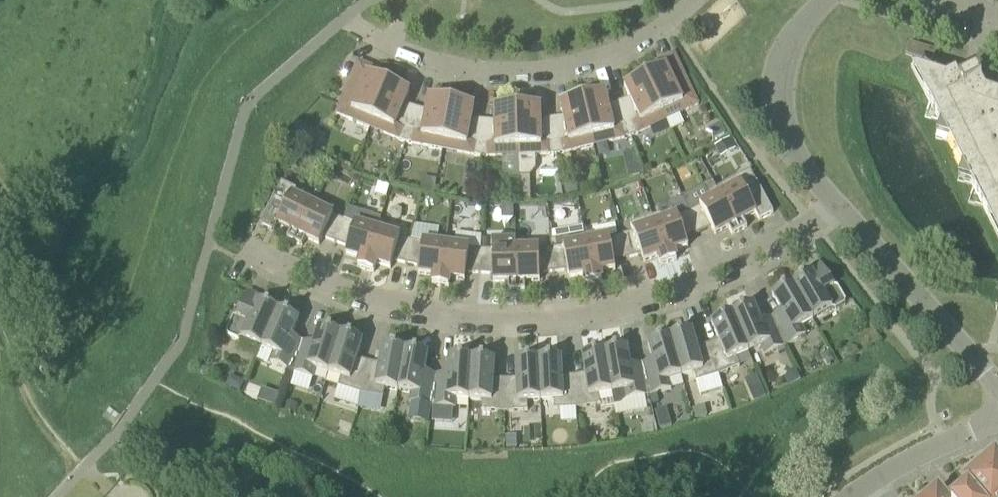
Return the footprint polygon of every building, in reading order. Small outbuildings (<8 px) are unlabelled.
[(925,46),(899,37),(895,50),(922,58),(925,46)] [(699,106),(692,91),(674,55),(661,61),(665,68),(645,78),(666,121),(699,106)] [(371,68),(358,63),(336,115),(370,129),(388,84),(368,76),(371,68)] [(930,104),(941,126),(997,238),(997,97),(986,93),(977,75),(974,77),(961,72),(946,80),(912,69),(930,104)] [(631,138),(666,121),(645,78),(624,88),(630,99),(619,103),(631,138)] [(388,84),(370,129),(405,143),(416,108),(405,105),(410,93),(388,84)] [(583,100),(594,147),(631,138),(619,103),(608,107),(605,94),(583,100)] [(405,143),(443,150),(452,103),(429,99),(427,111),(416,108),(405,143)] [(552,119),(557,155),(594,147),(583,100),(560,105),(563,117),(552,119)] [(452,103),(443,150),(481,157),(483,121),(472,120),(474,107),(452,103)] [(483,121),(481,157),(519,156),(517,108),(494,109),(495,121),(483,121)] [(517,108),(519,156),(519,177),(530,177),(537,169),(536,156),(557,155),(552,119),(541,120),(541,108),(517,108)] [(726,134),(721,124),(708,130),(714,140),(726,134)] [(294,127),(289,137),(301,145),(304,139),(302,132),(294,127)] [(731,138),(715,146),(723,161),(738,153),(731,138)] [(303,149),(289,141),(285,148),(299,156),(303,149)] [(641,176),(639,169),(627,172),(628,179),(641,176)] [(774,214),(750,171),(717,189),(740,232),(747,228),(743,221),(756,214),(760,221),(774,214)] [(519,177),(520,202),(531,202),(530,177),(519,177)] [(578,193),(575,180),(563,183),(566,196),(578,193)] [(717,189),(713,181),(704,186),(711,201),(700,207),(689,212),(699,234),(711,228),(715,236),(729,229),(733,236),(740,232),(717,189)] [(260,226),(275,233),(278,226),(291,232),(287,239),(295,243),(316,199),(281,182),(260,226)] [(475,198),(478,184),(465,182),(462,196),(475,198)] [(336,243),(344,220),(334,216),(320,210),(323,203),(316,199),(295,243),(302,247),(306,239),(319,245),(323,238),(336,243)] [(366,271),(380,224),(381,218),(349,209),(344,220),(336,243),(348,248),(346,256),(360,260),(358,268),(366,271)] [(699,234),(689,212),(677,217),(663,222),(661,214),(653,217),(669,263),(677,260),(674,253),(688,248),(686,240),(699,234)] [(661,266),(669,263),(653,217),(627,226),(629,233),(622,235),(628,259),(641,255),(644,263),(658,258),(661,266)] [(406,264),(411,240),(400,238),(386,234),(388,226),(380,224),(366,271),(374,273),(376,265),(391,269),(393,261),(406,264)] [(441,287),(447,238),(439,237),(440,229),(415,226),(414,241),(411,240),(406,264),(420,267),(419,275),(433,277),(432,286),(441,287)] [(585,235),(583,228),(550,233),(552,248),(551,248),(554,272),(568,271),(570,279),(584,276),(586,285),(594,283),(585,235)] [(447,238),(441,287),(449,288),(450,280),(465,282),(466,273),(480,274),(481,250),(482,237),(456,233),(455,239),(447,238)] [(622,235),(595,241),(594,234),(585,235),(594,283),(602,282),(601,273),(616,271),(614,262),(628,259),(622,235)] [(517,291),(516,242),(492,243),(493,250),(481,250),(480,274),(493,275),(493,283),(508,283),(508,291),(517,291)] [(554,272),(551,248),(539,249),(524,250),(524,242),(516,242),(517,291),(525,291),(525,282),(540,282),(540,274),(554,272)] [(836,311),(845,306),(846,302),(838,288),(834,287),(820,264),(809,270),(811,275),(792,285),(813,321),(832,310),(836,311)] [(792,285),(773,297),(782,312),(772,318),(786,347),(806,336),(801,327),(813,321),(792,285)] [(261,298),(248,293),(237,317),(233,319),(227,333),(228,337),(238,341),(242,340),(262,349),(279,312),(259,303),(261,298)] [(761,323),(754,306),(733,315),(749,353),(761,348),(765,356),(786,347),(772,318),(761,323)] [(292,337),(299,321),(279,312),(262,349),(274,354),(270,363),(291,373),(303,342),(292,337)] [(733,315),(712,324),(719,341),(708,345),(719,376),(741,367),(737,358),(749,353),(733,315)] [(341,335),(319,328),(314,346),(303,342),(291,373),(313,379),(316,370),(329,374),(341,335)] [(697,349),(692,331),(670,338),(681,377),(694,373),(697,383),(719,376),(708,345),(697,349)] [(357,359),(363,342),(341,335),(329,374),(341,378),(338,387),(361,394),(368,363),(357,359)] [(670,338),(648,344),(653,362),(642,365),(649,396),(672,390),(669,381),(681,377),(670,338)] [(406,351),(383,347),(380,365),(368,363),(361,394),(383,398),(385,389),(398,392),(406,351)] [(630,367),(627,349),(605,353),(612,393),(614,407),(620,406),(626,401),(645,397),(649,396),(642,365),(630,367)] [(425,373),(428,355),(406,351),(398,392),(411,394),(409,403),(432,408),(436,375),(425,373)] [(605,353),(583,357),(586,374),(574,376),(578,409),(600,405),(599,395),(612,393),(605,353)] [(834,362),(829,353),(826,355),(824,359),(827,366),(834,362)] [(472,360),(449,358),(448,376),(436,375),(432,408),(433,408),(454,409),(455,409),(456,400),(469,400),(472,360)] [(562,377),(561,359),(539,360),(541,401),(554,400),(554,410),(578,409),(574,376),(562,377)] [(493,379),(495,361),(472,360),(469,400),(482,401),(482,411),(505,412),(505,380),(493,379)] [(539,360),(516,361),(517,379),(505,380),(505,412),(528,411),(528,402),(541,401),(539,360)] [(657,395),(650,397),(652,406),(660,404),(657,395)] [(299,406),(288,402),(284,411),(296,415),(299,406)] [(708,416),(705,407),(693,411),(696,420),(708,416)] [(453,425),(454,409),(433,408),(432,423),(453,425)] [(517,449),(516,437),(506,437),(507,450),(517,449)] [(996,468),(962,496),(997,496),(997,470),(996,468)]
